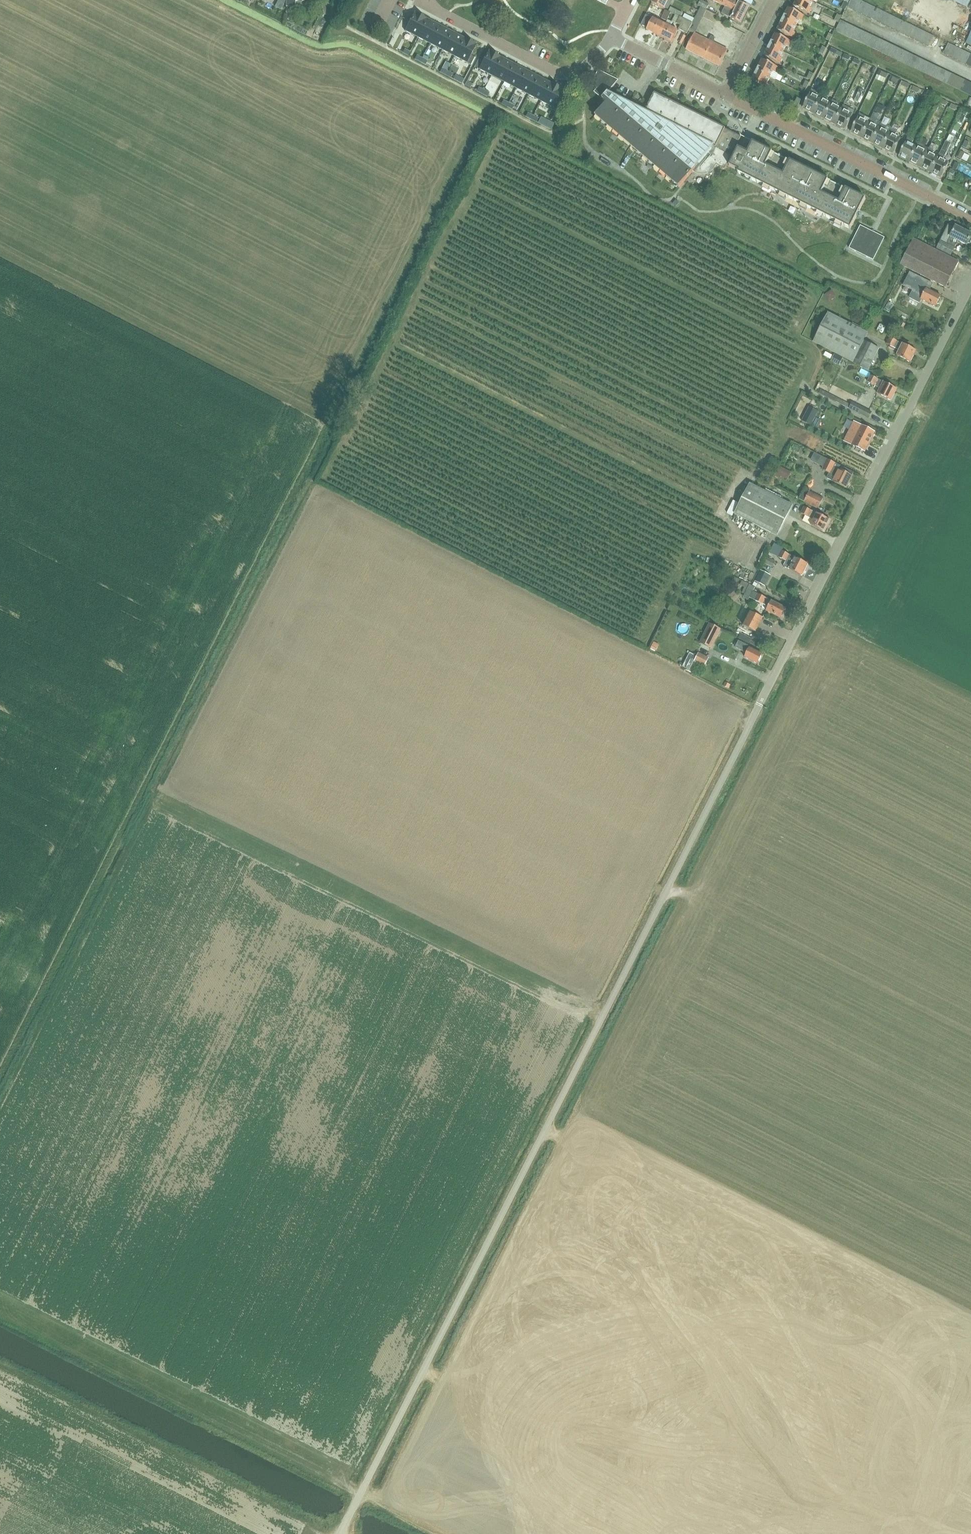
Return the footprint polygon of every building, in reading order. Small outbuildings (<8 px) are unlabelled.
[(652,4),(663,10),(668,0),(653,0),(652,4)] [(725,7),(721,14),(731,19),(730,21),(741,27),(746,17),(744,16),(749,8),(739,3),(741,0),(710,0),(725,7)] [(808,0),(797,0),(793,7),(809,15),(812,10),(810,9),(813,3),(808,0)] [(849,4),(847,8),(852,10),(857,0),(851,0),(849,4)] [(857,12),(862,2),(858,0),(857,0),(852,10),(857,12)] [(908,0),(894,0),(892,7),(904,11),(908,0)] [(967,9),(970,0),(949,0),(967,9)] [(698,6),(706,10),(709,5),(700,1),(698,6)] [(862,2),(857,12),(862,15),(867,4),(862,2)] [(316,5),(320,18),(328,15),(324,3),(316,5)] [(862,15),(866,17),(871,7),(867,4),(862,15)] [(871,7),(866,17),(871,19),(876,9),(871,7)] [(700,8),(693,23),(699,26),(706,11),(700,8)] [(671,13),(675,15),(681,17),(682,14),(673,10),(670,9),(669,12),(671,13)] [(788,9),(782,20),(796,26),(799,20),(801,21),(804,16),(788,9)] [(871,19),(876,22),(881,11),(876,9),(871,19)] [(661,19),(667,21),(668,21),(671,13),(669,12),(665,10),(661,19)] [(876,22),(881,24),(886,14),(881,11),(876,22)] [(427,19),(414,13),(405,31),(417,38),(427,19)] [(881,24),(885,26),(890,16),(886,14),(881,24)] [(679,29),(683,32),(688,21),(681,17),(675,15),(672,22),(680,26),(679,29)] [(885,26),(890,29),(895,18),(890,16),(885,26)] [(890,29),(895,31),(900,21),(895,18),(890,29)] [(439,26),(427,19),(417,38),(430,44),(439,26)] [(646,31),(659,37),(665,25),(652,19),(646,31)] [(796,26),(782,20),(777,31),(792,39),(795,33),(793,32),(796,26)] [(667,21),(665,25),(659,37),(671,43),(677,32),(670,28),(672,23),(668,21),(667,21)] [(724,57),(727,51),(713,44),(715,39),(711,37),(708,41),(694,34),(699,26),(693,23),(688,21),(683,32),(687,34),(688,32),(694,34),(686,50),(719,67),(724,57)] [(840,33),(845,24),(840,21),(836,31),(840,33)] [(895,31),(900,33),(905,23),(900,21),(895,31)] [(904,36),(909,25),(905,23),(900,33),(904,36)] [(840,33),(845,36),(850,26),(845,24),(840,33)] [(904,36),(909,38),(914,28),(909,25),(904,36)] [(451,32),(439,26),(430,44),(442,50),(451,32)] [(845,36),(850,38),(855,28),(850,26),(845,36)] [(850,38),(855,40),(860,31),(855,28),(850,38)] [(914,28),(909,38),(914,40),(919,30),(914,28)] [(914,40),(919,43),(924,32),(919,30),(914,40)] [(855,40),(860,43),(865,33),(860,31),(855,40)] [(464,38),(451,32),(442,50),(454,57),(464,38)] [(919,43),(924,45),(929,35),(924,32),(919,43)] [(861,43),(865,45),(869,35),(865,33),(860,43),(861,43)] [(775,34),(769,46),(783,52),(786,46),(788,47),(791,42),(775,34)] [(865,45),(869,47),(874,38),(869,35),(865,45)] [(933,37),(929,35),(924,45),(928,47),(933,37)] [(476,45),(464,38),(454,57),(467,63),(476,45)] [(874,38),(869,47),(871,48),(874,50),(879,40),(874,38)] [(874,50),(879,52),(884,42),(879,40),(874,50)] [(879,52),(884,54),(889,45),(884,42),(879,52)] [(851,46),(848,53),(854,55),(858,46),(855,44),(853,47),(851,46)] [(942,54),(947,56),(952,46),(947,44),(942,54)] [(884,54),(889,57),(893,47),(889,45),(884,54)] [(783,52),(769,46),(764,57),(779,64),(782,60),(780,58),(783,52)] [(952,46),(947,56),(952,58),(957,48),(952,46)] [(889,57),(893,59),(898,49),(893,47),(889,57)] [(952,58),(956,61),(961,50),(957,48),(952,58)] [(893,59),(898,61),(903,52),(898,49),(893,59)] [(843,53),(836,50),(833,55),(841,58),(843,53)] [(956,61),(961,63),(966,53),(961,50),(956,61)] [(501,58),(488,51),(482,62),(479,69),(479,70),(491,76),(501,58)] [(903,64),(908,54),(903,52),(898,61),(903,64)] [(966,53),(961,63),(966,65),(970,55),(966,53)] [(903,64),(908,66),(913,56),(908,54),(903,64)] [(913,56),(908,66),(913,68),(917,59),(913,56)] [(513,64),(501,58),(491,76),(504,83),(513,64)] [(913,68),(918,71),(922,61),(917,59),(913,68)] [(762,60),(756,71),(770,78),(773,72),(775,73),(777,68),(762,60)] [(918,71),(922,73),(927,63),(922,61),(918,71)] [(922,73),(927,75),(932,66),(927,63),(922,73)] [(525,70),(513,64),(504,83),(516,89),(525,70)] [(927,75),(932,78),(937,68),(932,66),(927,75)] [(932,78),(937,80),(942,70),(937,68),(932,78)] [(538,77),(525,70),(516,89),(528,95),(538,77)] [(937,80),(942,82),(946,73),(942,70),(937,80)] [(593,83),(592,83),(598,88),(594,93),(602,99),(608,93),(618,80),(605,74),(598,71),(594,80),(593,83)] [(770,78),(756,71),(751,83),(766,91),(769,86),(766,85),(770,78)] [(942,82),(946,85),(951,75),(946,73),(942,82)] [(946,85),(951,87),(956,77),(951,75),(946,85)] [(550,83),(538,77),(528,95),(540,102),(550,83)] [(951,87),(956,89),(961,80),(956,77),(951,87)] [(956,89),(961,92),(966,82),(961,80),(956,89)] [(961,92),(966,94),(970,84),(966,82),(961,92)] [(563,90),(550,83),(540,102),(553,108),(563,90)] [(858,93),(854,101),(859,103),(863,95),(865,91),(860,89),(858,93)] [(802,109),(813,114),(822,96),(820,100),(814,97),(816,93),(811,91),(802,109)] [(669,151),(681,161),(693,172),(695,169),(697,170),(701,172),(705,172),(709,172),(712,170),(715,167),(716,165),(725,169),(739,140),(727,134),(726,136),(723,134),(716,148),(701,141),(687,134),(674,127),(660,120),(645,113),(646,112),(608,93),(602,99),(607,103),(609,101),(622,111),(633,121),(645,131),(657,141),(669,151)] [(655,94),(646,112),(645,113),(660,120),(669,101),(655,94)] [(813,114),(824,119),(833,102),(832,101),(831,105),(825,102),(827,99),(822,96),(813,114)] [(608,128),(622,111),(609,101),(607,103),(595,117),(608,128)] [(669,101),(660,120),(674,127),(683,108),(669,101)] [(824,119),(834,125),(843,107),(841,110),(836,108),(837,104),(833,102),(824,119)] [(881,115),(884,109),(879,106),(876,113),(881,115)] [(843,107),(834,125),(845,130),(852,116),(846,113),(848,109),(843,107)] [(683,108),(674,127),(687,134),(697,115),(683,108)] [(619,138),(633,121),(622,111),(608,128),(619,138)] [(697,115),(687,134),(701,141),(711,122),(697,115)] [(850,133),(861,138),(870,120),(868,124),(863,121),(864,117),(859,115),(850,133)] [(861,138),(872,143),(881,126),(880,125),(878,129),(873,126),(875,123),(870,120),(861,138)] [(961,126),(960,129),(966,132),(970,123),(964,120),(961,126)] [(547,121),(544,127),(550,130),(553,124),(547,121)] [(631,148),(645,131),(633,121),(619,138),(631,148)] [(711,122),(701,141),(716,148),(723,134),(725,129),(711,122)] [(872,143),(882,149),(891,131),(889,135),(884,132),(886,128),(881,126),(872,143)] [(631,148),(643,158),(657,141),(645,131),(631,148)] [(896,133),(891,131),(882,149),(893,154),(900,140),(894,137),(896,133)] [(937,159),(930,173),(941,178),(948,164),(942,161),(944,158),(953,141),(948,138),(946,141),(939,155),(937,159)] [(898,157),(909,162),(918,145),(918,144),(916,148),(911,145),(912,142),(907,139),(898,157)] [(655,168),(669,151),(657,141),(643,158),(655,168)] [(866,199),(753,143),(748,153),(738,149),(729,167),(739,171),(738,173),(850,229),(866,199)] [(918,145),(909,162),(920,168),(929,150),(928,150),(927,153),(921,151),(923,147),(918,145)] [(920,168),(930,173),(937,159),(932,156),(934,152),(929,150),(920,168)] [(655,168),(667,178),(681,161),(669,151),(655,168)] [(679,188),(693,172),(681,161),(667,178),(679,188)] [(949,175),(946,182),(952,185),(955,178),(949,175)] [(960,184),(964,188),(970,182),(966,178),(960,184)] [(937,249),(950,256),(956,245),(955,245),(957,241),(967,246),(968,244),(969,244),(970,241),(970,238),(970,237),(970,235),(961,230),(962,228),(957,226),(956,227),(955,227),(954,229),(948,225),(940,242),(937,249)] [(885,238),(860,226),(849,249),(873,261),(885,238)] [(945,288),(958,262),(913,239),(900,265),(945,288)] [(910,273),(903,286),(913,291),(909,298),(920,304),(921,301),(935,308),(936,305),(939,305),(941,302),(939,299),(941,297),(930,291),(933,284),(910,273)] [(831,291),(825,295),(829,301),(835,297),(831,291)] [(867,370),(878,348),(864,341),(868,333),(828,313),(813,342),(867,370)] [(880,324),(877,331),(883,334),(886,327),(880,324)] [(910,363),(916,351),(909,347),(910,345),(904,342),(903,345),(890,338),(887,344),(900,350),(897,357),(910,363)] [(835,354),(831,362),(839,366),(842,358),(835,354)] [(892,401),(898,389),(871,375),(868,382),(880,388),(878,394),(892,401)] [(870,418),(873,412),(853,402),(850,408),(870,418)] [(809,407),(809,408),(802,421),(811,426),(818,412),(809,407)] [(843,419),(840,426),(845,428),(848,421),(843,419)] [(865,452),(869,445),(875,433),(854,422),(844,441),(865,452)] [(819,455),(816,459),(820,461),(818,466),(823,469),(823,470),(830,473),(827,478),(833,481),(847,488),(853,477),(840,470),(842,466),(828,459),(819,455)] [(781,467),(777,474),(783,478),(787,470),(781,467)] [(751,484),(735,514),(771,532),(787,502),(751,484)] [(802,494),(799,500),(818,509),(823,499),(809,492),(811,490),(804,486),(801,493),(802,494)] [(728,516),(734,503),(729,501),(723,514),(728,516)] [(824,532),(830,521),(804,507),(801,513),(814,520),(811,525),(824,532)] [(774,544),(769,553),(778,558),(786,562),(784,567),(789,570),(803,576),(809,564),(782,551),(783,548),(774,544)] [(773,568),(776,562),(765,557),(762,563),(773,568)] [(766,586),(771,576),(761,571),(756,581),(766,586)] [(745,594),(743,597),(749,600),(750,598),(762,604),(761,608),(766,611),(781,618),(786,608),(753,592),(756,587),(750,585),(745,594)] [(756,632),(763,618),(751,611),(743,626),(756,632)] [(712,649),(721,629),(709,623),(699,643),(712,649)] [(758,664),(763,655),(750,648),(750,647),(739,641),(735,648),(747,654),(745,658),(758,664)] [(654,644),(650,651),(655,653),(659,646),(654,644)] [(690,653),(682,668),(687,670),(691,673),(697,662),(694,661),(697,656),(695,655),(694,656),(690,653)] [(697,656),(694,661),(697,662),(705,666),(708,659),(698,654),(697,655),(697,656)]
